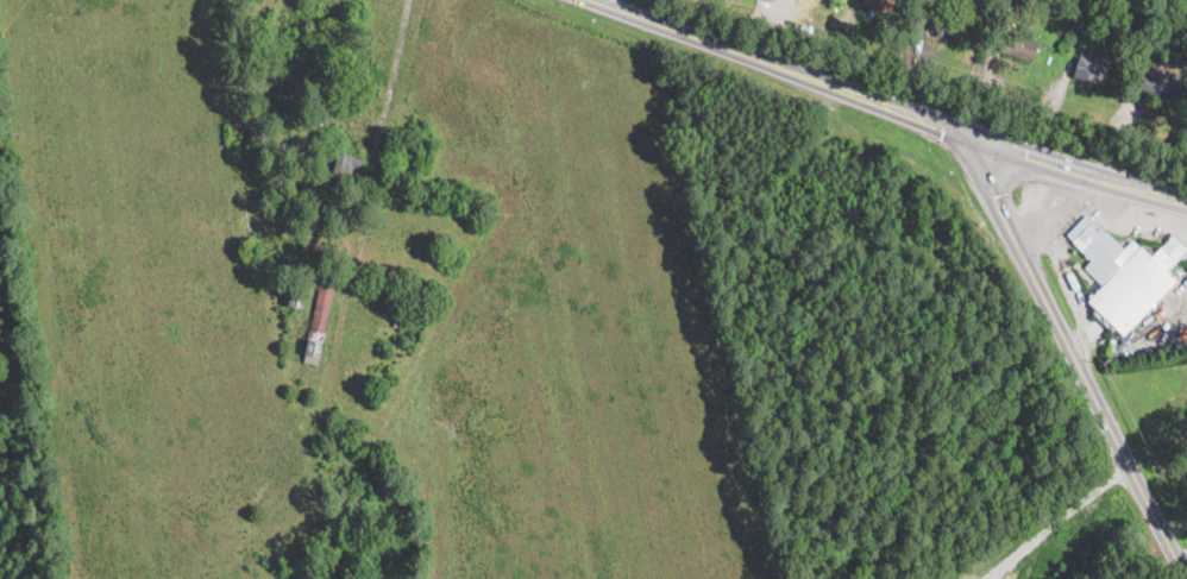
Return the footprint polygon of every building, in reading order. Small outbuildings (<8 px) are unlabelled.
[(888,13),(860,0),(894,0),(888,13)] [(1091,17),(1085,31),(1072,25),(1078,11),(1091,17)] [(1166,31),(1163,40),(1153,37),(1155,27),(1166,31)] [(1016,33),(1020,34),(1022,31),(1024,32),(1030,33),(1029,38),(1038,40),(1032,61),(1016,56),(1013,55),(1009,55),(1004,54),(1003,52),(1004,50),(1009,31),(1010,31),(1016,33)] [(1180,54),(1186,55),(1186,67),(1176,63),(1180,54)] [(1101,57),(1100,61),(1110,63),(1104,86),(1074,77),(1080,56),(1093,59),(1094,56),(1101,57)] [(1151,70),(1153,71),(1154,70),(1168,74),(1169,69),(1174,70),(1177,71),(1175,76),(1183,78),(1177,100),(1161,95),(1160,99),(1154,96),(1155,93),(1136,88),(1137,86),(1142,68),(1151,70)] [(338,93),(334,103),(321,100),(324,89),(338,93)] [(360,158),(356,181),(333,176),(338,153),(360,158)] [(290,194),(290,204),(275,203),(276,193),(290,194)] [(1088,214),(1098,224),(1103,219),(1109,225),(1104,229),(1123,248),(1131,239),(1150,257),(1161,246),(1164,250),(1169,254),(1175,262),(1174,262),(1173,264),(1166,271),(1175,281),(1123,335),(1119,332),(1116,327),(1112,331),(1111,331),(1092,313),(1095,309),(1088,301),(1103,285),(1084,268),(1091,260),(1068,239),(1064,235),(1070,229),(1085,215),(1087,213),(1088,214)] [(310,234),(307,248),(297,246),(301,232),(310,234)] [(335,278),(318,364),(303,361),(322,276),(335,278)] [(306,294),(302,308),(288,304),(290,290),(306,294)] [(1153,311),(1147,316),(1144,313),(1150,308),(1153,311)] [(401,316),(400,327),(392,326),(394,315),(401,316)]
